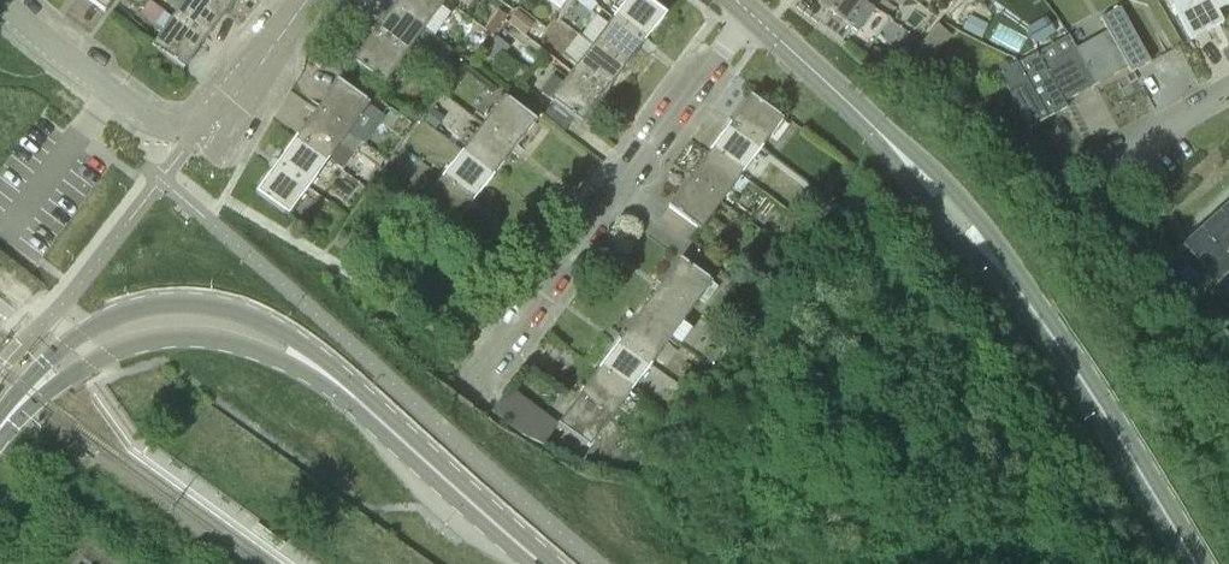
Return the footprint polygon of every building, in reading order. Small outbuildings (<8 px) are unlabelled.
[(105,13),(115,0),(88,0),(105,13)] [(204,42),(224,15),(204,0),(187,0),(173,19),(204,42)] [(224,15),(236,0),(204,0),(224,15)] [(444,1),(442,0),(397,0),(393,6),(423,29),(444,1)] [(587,0),(577,0),(591,11),(595,6),(587,0)] [(644,44),(666,16),(646,0),(629,0),(613,20),(644,44)] [(819,4),(827,11),(817,24),(842,43),(852,29),(856,32),(873,9),(861,0),(822,0),(819,4)] [(1190,41),(1224,23),(1217,11),(1228,4),(1228,0),(1169,0),(1190,41)] [(500,11),(506,15),(511,9),(505,5),(500,11)] [(403,56),(423,29),(393,6),(373,33),(403,56)] [(1106,31),(1075,48),(1095,86),(1127,68),(1130,74),(1149,63),(1119,7),(1100,18),(1106,31)] [(484,30),(492,35),(506,15),(500,11),(498,10),(484,30)] [(533,23),(517,10),(508,22),(524,35),(533,23)] [(987,23),(962,11),(955,26),(980,38),(987,23)] [(204,42),(173,19),(152,46),(155,49),(155,50),(183,71),(204,42)] [(593,46),(624,71),(644,44),(613,20),(593,46)] [(937,24),(906,61),(920,73),(951,36),(937,24)] [(382,84),(403,56),(373,33),(352,62),(382,84)] [(1017,64),(1025,79),(1046,120),(1066,109),(1063,103),(1095,86),(1075,48),(1068,36),(1017,64)] [(483,54),(497,64),(509,46),(495,37),(483,54)] [(572,74),(603,98),(624,71),(593,46),(572,74)] [(1028,130),(1046,120),(1025,79),(1017,64),(998,75),(1028,130)] [(603,98),(572,74),(551,101),(554,103),(553,104),(581,126),(603,98)] [(364,144),(384,116),(337,82),(316,110),(360,143),(361,142),(364,144)] [(529,105),(536,96),(525,88),(519,97),(529,105)] [(729,125),(761,148),(781,121),(778,118),(779,118),(750,97),(729,125)] [(484,126),(515,150),(536,122),(505,98),(484,126)] [(423,120),(435,129),(444,117),(433,108),(423,120)] [(342,169),(360,143),(316,110),(296,138),(328,161),(329,160),(342,169)] [(740,176),(761,148),(729,125),(709,152),(740,176)] [(463,153),(494,177),(515,150),(484,126),(463,153)] [(1010,144),(1019,160),(1042,148),(1033,131),(1010,144)] [(308,189),(328,161),(296,138),(276,165),(308,189)] [(720,203),(740,176),(709,152),(689,179),(720,203)] [(442,180),(473,204),(494,177),(463,153),(442,180)] [(288,216),(308,189),(276,165),(255,193),(284,214),(285,214),(288,216)] [(700,230),(720,203),(689,179),(668,208),(696,229),(697,228),(700,230)] [(473,204),(442,180),(421,207),(424,209),(423,210),(451,231),(473,204)] [(1228,224),(1228,201),(1218,212),(1228,224)] [(1228,261),(1228,224),(1218,212),(1199,229),(1228,261)] [(1217,286),(1228,275),(1228,261),(1199,229),(1180,245),(1217,286)] [(710,284),(711,282),(680,259),(659,288),(689,311),(698,298),(706,305),(717,289),(710,284)] [(669,338),(689,311),(659,288),(638,315),(669,338)] [(649,365),(669,338),(638,315),(618,343),(649,365)] [(629,393),(649,365),(618,343),(598,370),(629,393)] [(629,393),(598,370),(578,397),(610,420),(619,426),(638,401),(629,393)] [(589,448),(610,420),(578,397),(557,426),(585,447),(586,446),(589,448)] [(664,457),(671,448),(661,440),(654,450),(664,457)]
